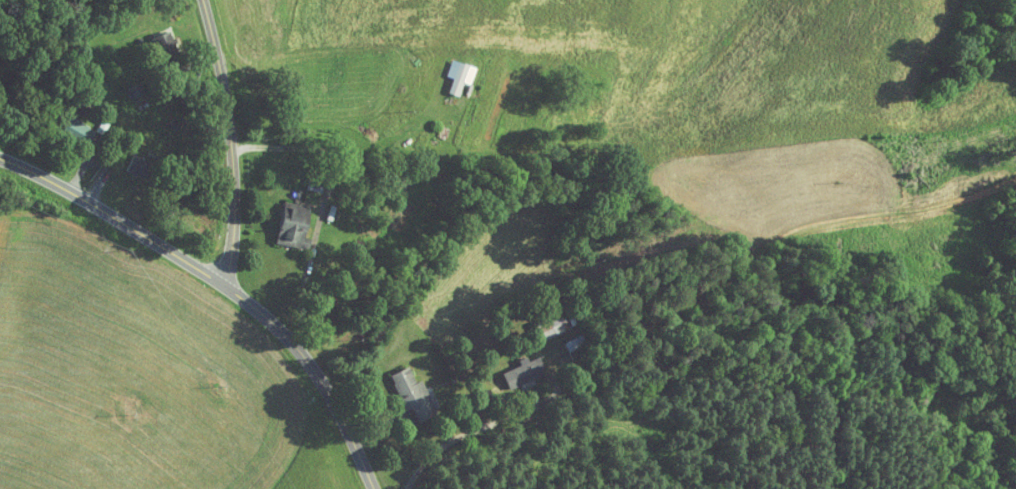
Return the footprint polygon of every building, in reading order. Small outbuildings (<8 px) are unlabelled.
[(138,33),(147,55),(166,47),(156,25),(138,33)] [(456,80),(463,63),(438,53),(432,70),(439,72),(434,87),(444,91),(449,78),(456,80)] [(280,199),(307,204),(300,237),(305,237),(303,249),(271,243),(280,199)] [(528,335),(558,322),(551,305),(521,317),(528,335)] [(533,322),(540,338),(565,328),(558,312),(533,322)] [(561,342),(578,334),(582,344),(566,352),(561,342)] [(494,381),(531,370),(526,349),(506,355),(507,359),(489,364),(494,381)] [(499,372),(535,356),(542,372),(506,388),(499,372)] [(385,375),(403,367),(410,381),(417,380),(433,414),(416,423),(408,406),(401,409),(385,375)]
